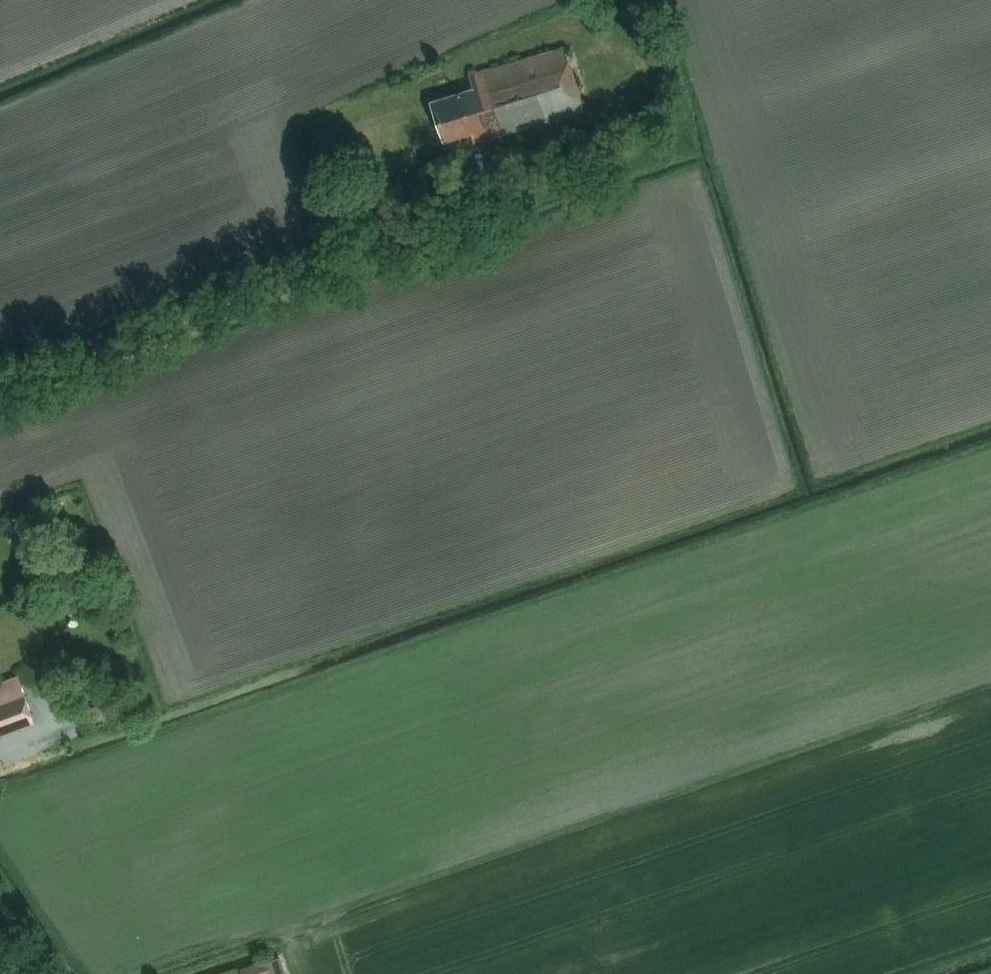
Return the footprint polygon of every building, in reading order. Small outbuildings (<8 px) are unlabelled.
[(584,110),(569,57),(565,46),(469,76),(473,89),(432,101),(446,141),(471,133),(474,143),(584,110)] [(19,677),(0,683),(0,736),(35,723),(19,677)] [(261,968),(263,973),(286,973),(282,962),(261,968)]
